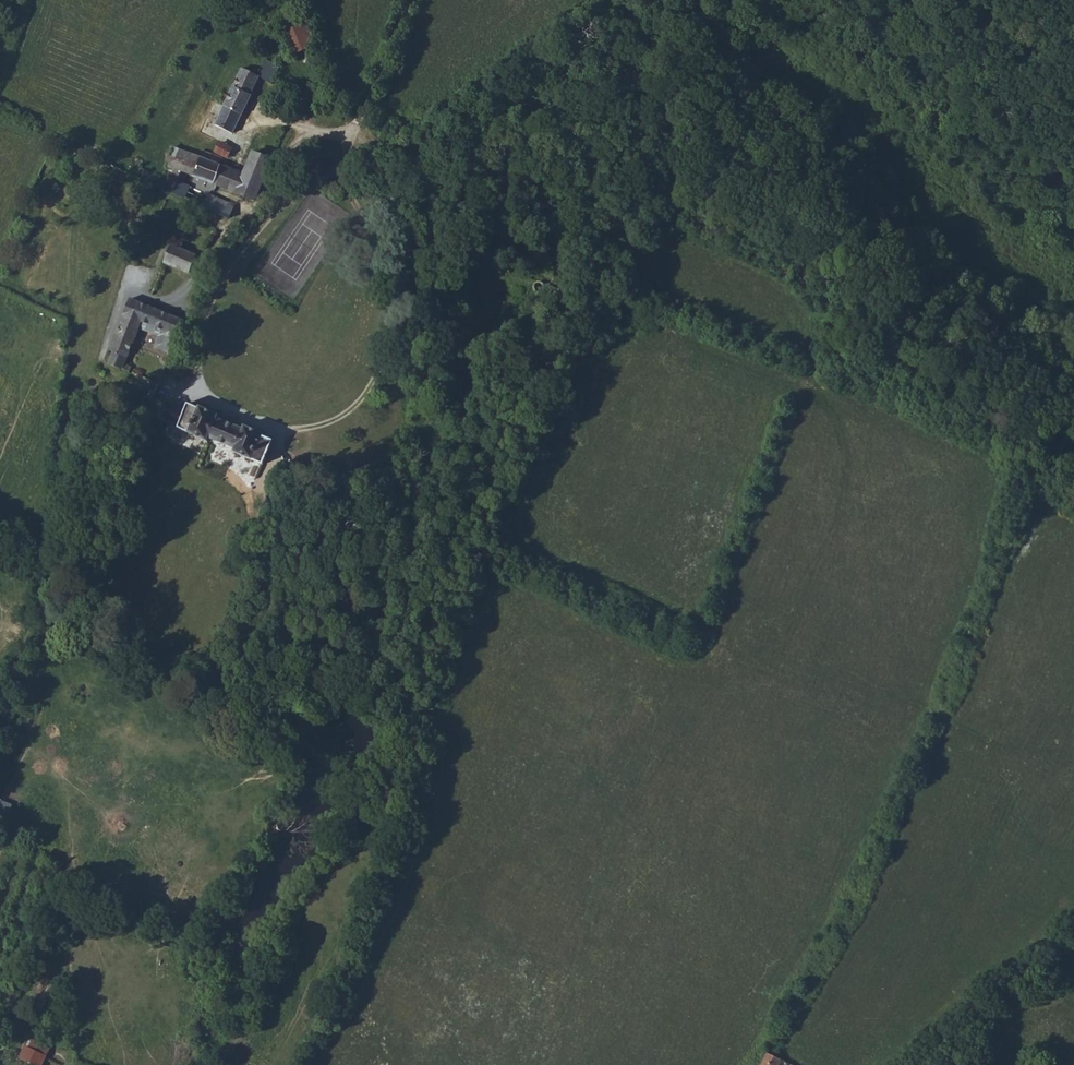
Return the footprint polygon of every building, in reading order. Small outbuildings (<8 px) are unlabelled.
[(281,27),(295,56),(318,45),(303,16),(281,27)] [(267,62),(259,78),(258,79),(265,82),(270,74),(277,77),(281,69),(267,62)] [(233,134),(258,79),(259,78),(242,70),(216,127),(233,134)] [(220,144),(216,154),(227,158),(232,149),(220,144)] [(191,176),(255,201),(271,161),(253,155),(245,174),(175,149),(166,170),(167,171),(164,179),(138,169),(135,177),(170,193),(228,218),(232,208),(187,186),(191,176)] [(190,274),(198,256),(173,246),(166,263),(190,274)] [(124,316),(113,342),(109,353),(111,354),(108,366),(123,372),(140,330),(159,339),(155,348),(171,355),(184,323),(129,300),(123,315),(124,316)] [(154,396),(158,387),(151,384),(147,393),(154,396)] [(151,418),(208,443),(209,440),(217,420),(219,417),(201,409),(201,411),(188,405),(186,410),(169,404),(168,406),(152,398),(148,409),(153,412),(151,418)] [(243,431),(217,420),(209,440),(235,450),(243,431)] [(245,428),(243,431),(235,450),(234,454),(263,466),(274,442),(262,438),(263,436),(245,428)] [(51,1051),(29,1040),(20,1060),(29,1064),(44,1064),(51,1051)] [(762,1064),(779,1064),(781,1060),(767,1054),(762,1064)]
